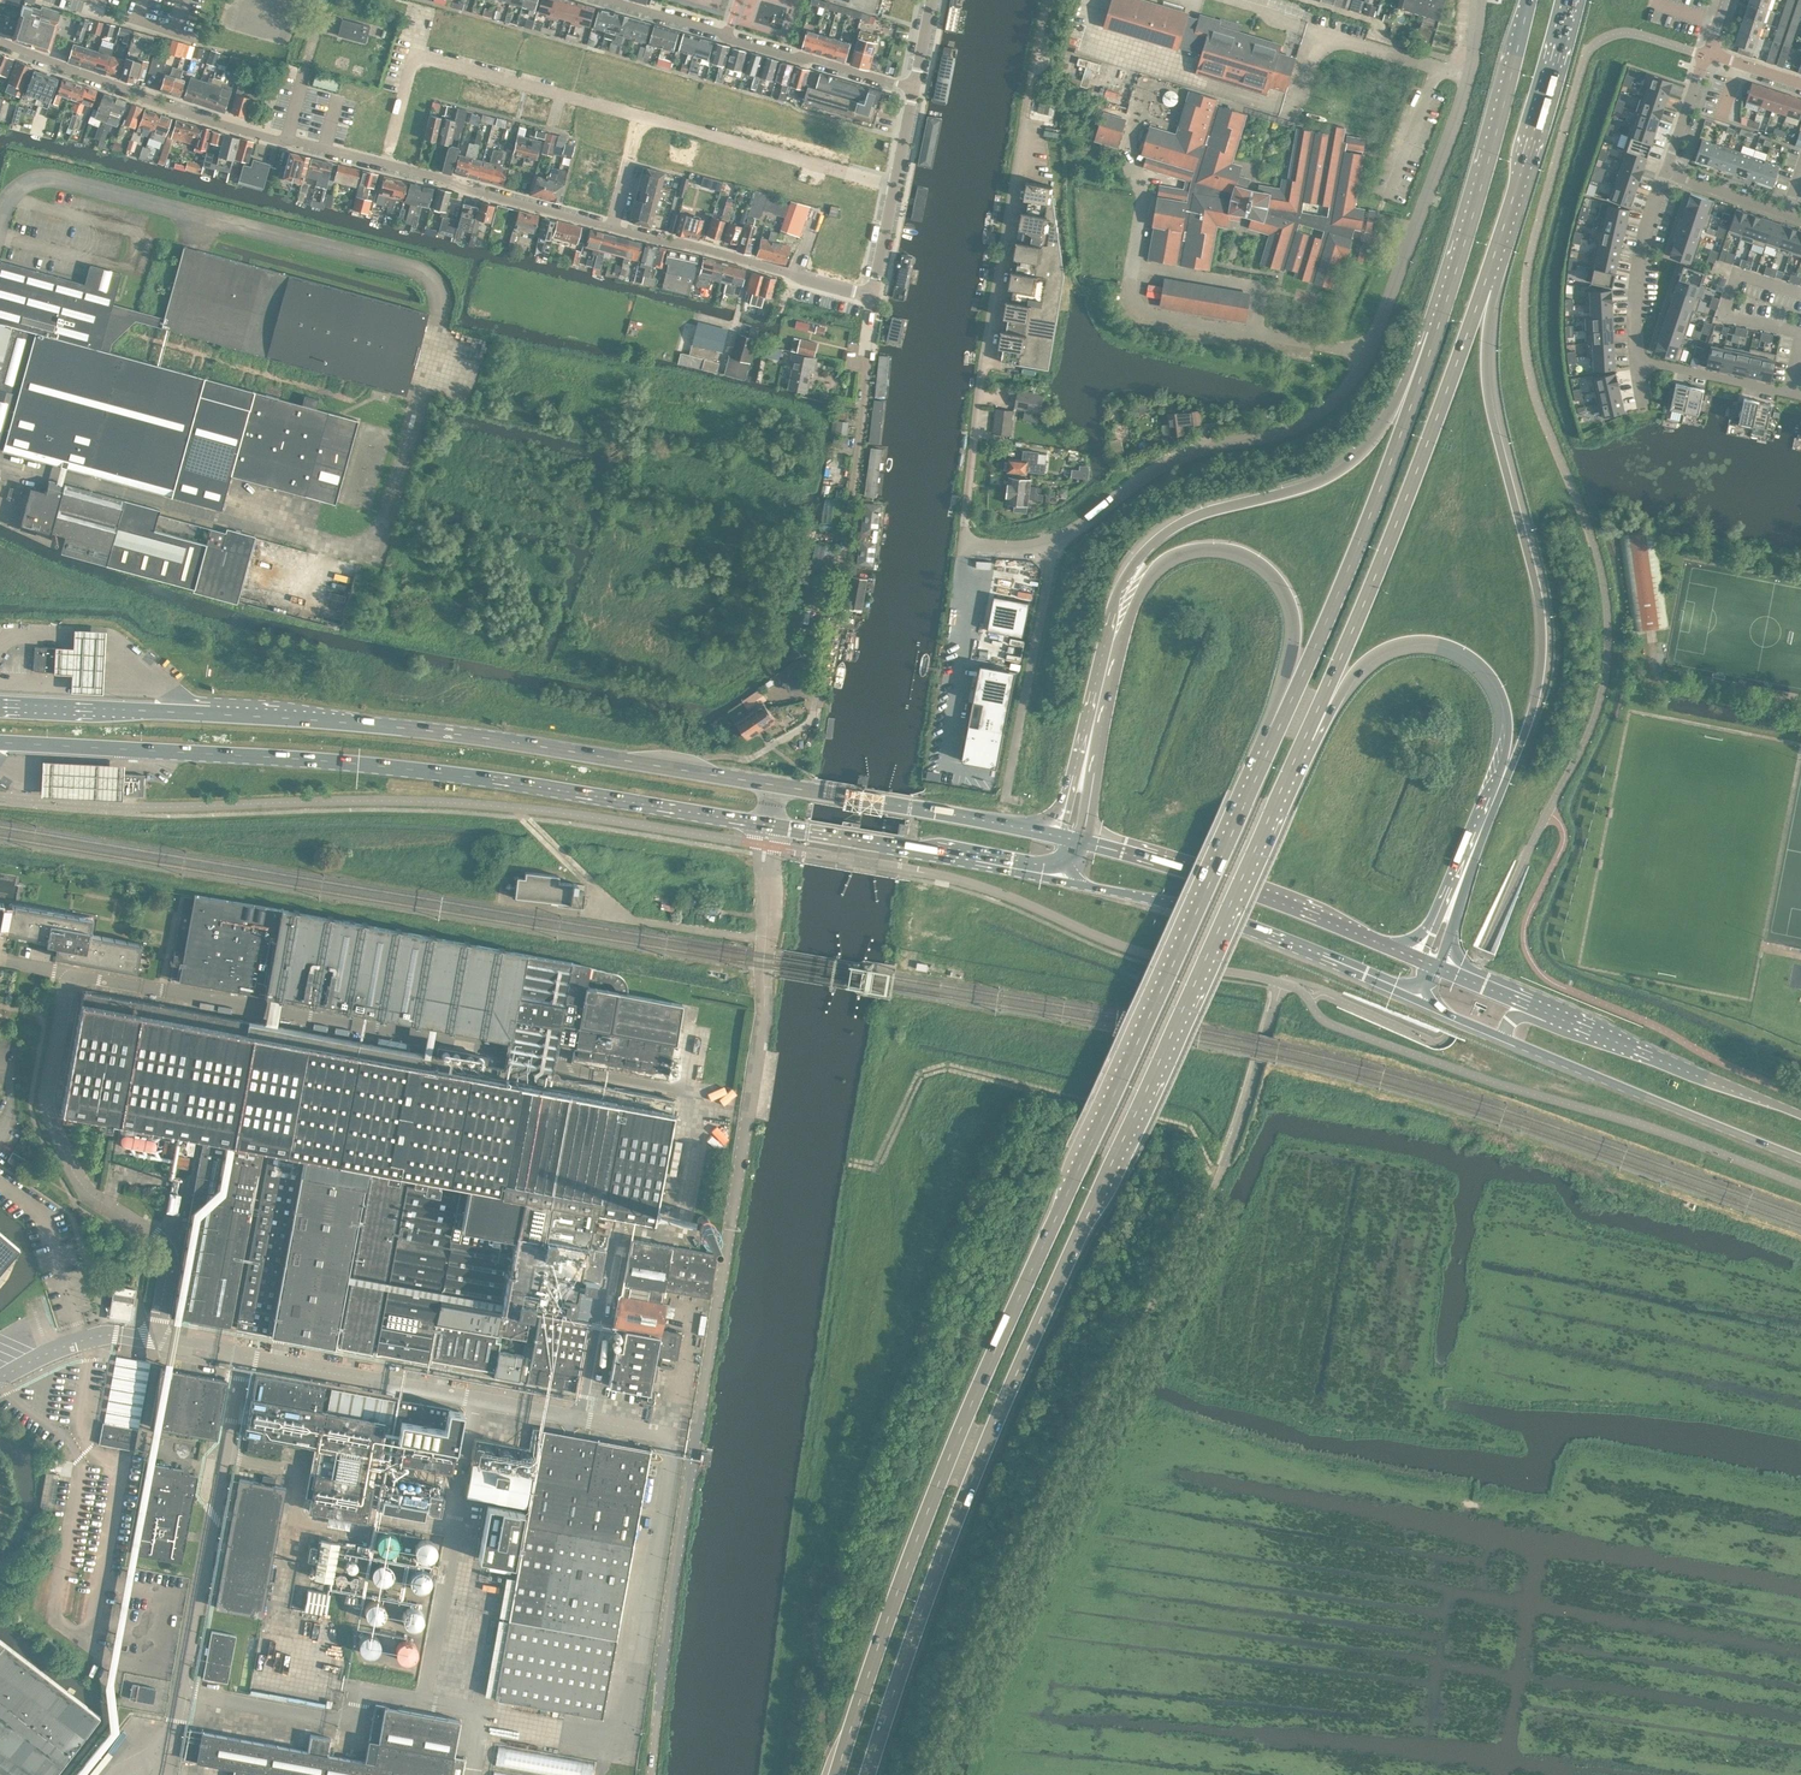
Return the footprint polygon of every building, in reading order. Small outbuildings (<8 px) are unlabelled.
[(522,6),(530,8),(528,14),(532,15),(533,16),(535,10),(538,0),(524,0),(522,6)] [(556,0),(542,0),(539,10),(546,12),(545,16),(551,18),(556,0)] [(570,0),(556,0),(551,18),(556,19),(557,16),(564,18),(570,0)] [(582,3),(571,0),(570,0),(564,18),(571,20),(570,23),(576,25),(582,3)] [(860,17),(862,12),(822,0),(811,0),(810,3),(860,17)] [(849,2),(879,12),(883,0),(850,0),(849,2)] [(968,0),(950,0),(945,27),(962,30),(968,0)] [(1143,0),(1111,0),(1103,26),(1178,48),(1179,47),(1201,54),(1196,72),(1267,94),(1269,85),(1286,90),(1296,58),(1279,53),(1281,45),(1239,32),(1241,25),(1220,19),(1219,21),(1200,15),(1198,18),(1188,15),(1189,14),(1143,0)] [(1333,4),(1347,8),(1350,0),(1335,0),(1333,4)] [(1360,12),(1364,0),(1363,0),(1352,0),(1349,9),(1360,12)] [(1422,19),(1416,42),(1431,46),(1445,0),(1404,0),(1402,8),(1424,14),(1422,19)] [(1748,2),(1767,8),(1770,0),(1749,0),(1748,2)] [(1784,8),(1791,10),(1793,2),(1788,0),(1787,0),(1784,8)] [(465,10),(467,3),(461,1),(460,2),(460,3),(459,8),(465,10)] [(1748,2),(1744,16),(1762,22),(1767,8),(1748,2)] [(595,7),(582,3),(576,25),(581,26),(582,23),(590,25),(595,7)] [(1363,13),(1373,17),(1377,6),(1371,5),(1366,3),(1364,11),(1363,13)] [(17,20),(13,35),(12,39),(49,51),(61,12),(42,6),(41,10),(32,7),(31,7),(22,4),(21,10),(17,20)] [(492,9),(486,8),(484,15),(490,17),(492,9)] [(607,30),(612,12),(599,8),(597,16),(595,16),(592,26),(607,30)] [(492,17),(500,18),(501,12),(494,10),(492,17)] [(1395,12),(1396,11),(1395,11),(1391,10),(1389,15),(1384,13),(1383,20),(1386,21),(1393,23),(1395,12)] [(621,15),(612,12),(607,30),(605,36),(613,38),(609,51),(615,52),(614,52),(625,15),(621,14),(621,15)] [(1782,14),(1780,21),(1786,24),(1789,16),(1782,14)] [(632,38),(638,19),(629,17),(629,16),(625,15),(614,52),(615,52),(620,53),(625,36),(632,38)] [(13,35),(17,20),(0,16),(0,30),(13,35)] [(1744,16),(1739,30),(1758,36),(1762,22),(1744,16)] [(75,36),(83,38),(85,29),(90,30),(91,26),(93,20),(81,17),(75,36)] [(1792,17),(1790,25),(1796,27),(1799,19),(1792,17)] [(524,26),(532,29),(534,20),(527,18),(524,26)] [(338,34),(358,40),(365,42),(370,26),(362,24),(343,19),(338,34)] [(651,23),(638,19),(632,38),(645,41),(651,23)] [(90,32),(99,34),(103,22),(93,20),(90,32)] [(102,37),(110,39),(114,25),(107,23),(102,37)] [(662,47),(667,28),(655,24),(649,43),(648,43),(643,60),(648,62),(653,44),(662,47)] [(129,44),(133,30),(120,27),(118,33),(124,35),(122,42),(129,44)] [(1778,27),(1775,35),(1781,37),(1784,29),(1778,27)] [(674,50),(680,31),(667,28),(662,47),(674,50)] [(133,30),(129,44),(119,78),(140,84),(154,36),(133,30)] [(802,49),(813,52),(818,33),(807,30),(802,49)] [(860,30),(858,37),(850,63),(869,69),(877,42),(876,42),(878,35),(860,30)] [(1735,44),(1739,45),(1753,49),(1758,36),(1739,30),(1735,44)] [(1788,31),(1785,39),(1792,41),(1794,33),(1788,31)] [(699,37),(684,32),(683,37),(682,39),(679,49),(688,52),(688,54),(687,58),(692,60),(693,58),(694,54),(695,49),(699,37)] [(813,52),(824,55),(829,36),(818,33),(813,52)] [(824,55),(834,58),(840,40),(829,36),(824,55)] [(587,44),(594,46),(597,39),(589,37),(587,44)] [(694,54),(693,58),(692,60),(689,71),(698,73),(700,67),(696,62),(697,59),(698,55),(709,58),(711,59),(716,42),(714,41),(713,41),(699,37),(695,49),(694,54)] [(170,47),(181,50),(184,42),(178,40),(178,41),(172,39),(170,47)] [(840,40),(834,58),(845,62),(851,43),(840,40)] [(1773,41),(1770,49),(1777,51),(1780,43),(1773,41)] [(184,42),(181,50),(180,56),(190,58),(193,50),(192,50),(193,45),(184,42)] [(730,46),(716,42),(711,59),(711,62),(713,62),(715,64),(717,65),(720,64),(715,81),(722,83),(727,66),(724,66),(730,46)] [(67,61),(80,65),(86,46),(73,43),(67,61)] [(104,73),(105,73),(111,54),(113,48),(100,44),(99,49),(99,50),(93,69),(102,72),(104,73)] [(1783,44),(1781,52),(1787,54),(1790,47),(1783,44)] [(1739,45),(1737,52),(1751,57),(1754,49),(1753,49),(1739,45)] [(80,65),(93,69),(99,50),(86,46),(80,65)] [(202,59),(204,48),(195,46),(195,47),(193,54),(192,55),(192,56),(202,59)] [(646,47),(641,46),(637,58),(643,60),(646,47)] [(742,67),(746,51),(733,47),(725,73),(742,78),(744,71),(741,70),(742,67)] [(216,63),(217,63),(220,52),(210,49),(206,62),(215,65),(216,63)] [(1777,51),(1770,49),(1766,61),(1773,64),(1777,51)] [(217,63),(227,66),(230,55),(224,53),(223,53),(220,52),(217,63)] [(763,55),(750,52),(744,71),(743,74),(748,75),(749,72),(755,74),(751,87),(755,89),(759,75),(757,75),(763,55)] [(1787,54),(1781,52),(1776,65),(1783,67),(1787,54)] [(6,76),(13,58),(0,53),(0,74),(6,76)] [(111,54),(105,73),(118,77),(124,58),(111,54)] [(148,71),(161,75),(166,58),(153,54),(148,71)] [(236,56),(230,55),(227,66),(239,69),(242,57),(236,55),(236,56)] [(778,60),(765,56),(760,76),(773,79),(778,60)] [(671,68),(673,61),(659,57),(657,64),(671,68)] [(1078,57),(1076,64),(1099,71),(1101,64),(1078,57)] [(6,88),(7,91),(20,96),(32,67),(17,60),(6,88)] [(791,84),(788,84),(794,64),(781,61),(776,80),(783,82),(779,99),(786,101),(791,84)] [(690,64),(683,62),(681,70),(688,72),(690,64)] [(796,86),(795,92),(796,92),(798,93),(797,95),(803,97),(806,89),(804,88),(807,78),(809,69),(796,65),(792,82),(791,85),(796,86)] [(159,90),(169,93),(177,68),(172,66),(170,75),(165,73),(159,90)] [(1085,67),(1080,85),(1087,87),(1092,69),(1085,67)] [(177,68),(169,93),(179,96),(187,71),(177,68)] [(270,80),(276,82),(279,69),(273,68),(270,80)] [(26,83),(20,98),(35,104),(45,108),(47,108),(57,79),(56,78),(50,76),(45,74),(44,72),(39,70),(38,72),(33,70),(28,84),(26,83)] [(847,80),(816,71),(812,86),(843,95),(847,80)] [(335,91),(339,78),(315,72),(312,84),(335,91)] [(1669,95),(1673,82),(1653,75),(1648,88),(1669,95)] [(183,97),(193,101),(200,79),(190,76),(183,97)] [(193,101),(203,104),(211,83),(212,78),(209,76),(207,81),(200,79),(193,101)] [(61,95),(68,98),(74,82),(62,78),(53,103),(57,105),(61,95)] [(869,86),(847,80),(843,95),(865,101),(869,86)] [(71,110),(76,112),(85,86),(74,82),(68,98),(75,100),(71,110)] [(1746,100),(1759,105),(1765,86),(1752,82),(1746,100)] [(203,104),(213,108),(221,86),(211,83),(203,104)] [(230,112),(237,114),(238,116),(241,117),(243,116),(245,116),(250,98),(241,95),(244,85),(239,83),(230,112)] [(812,86),(807,85),(803,101),(875,122),(884,90),(869,86),(865,101),(843,95),(812,86)] [(85,86),(76,112),(80,113),(84,103),(91,106),(97,90),(85,86)] [(221,86),(213,108),(223,112),(231,90),(221,86)] [(1759,105),(1772,109),(1778,91),(1765,86),(1759,105)] [(1665,107),(1669,95),(1648,88),(1644,100),(1665,107)] [(1219,105),(1218,109),(1214,108),(1217,99),(1190,91),(1177,135),(1149,127),(1141,153),(1147,155),(1143,166),(1186,178),(1183,190),(1172,188),(1159,186),(1155,210),(1152,224),(1155,225),(1149,259),(1162,261),(1166,262),(1177,264),(1208,269),(1216,225),(1216,224),(1217,224),(1227,226),(1229,217),(1240,219),(1242,206),(1243,205),(1244,206),(1245,208),(1247,209),(1249,209),(1252,209),(1253,208),(1254,209),(1249,226),(1254,228),(1271,233),(1261,263),(1270,266),(1281,269),(1284,270),(1285,268),(1297,271),(1295,277),(1332,288),(1342,254),(1347,256),(1353,238),(1346,236),(1349,226),(1361,228),(1365,210),(1353,208),(1363,154),(1362,153),(1345,150),(1345,148),(1346,146),(1346,145),(1346,142),(1346,141),(1345,141),(1341,140),(1342,137),(1343,129),(1344,127),(1342,127),(1329,124),(1328,133),(1298,128),(1291,166),(1291,168),(1290,171),(1290,174),(1289,179),(1283,178),(1281,189),(1263,186),(1262,186),(1258,185),(1258,188),(1258,189),(1258,190),(1256,190),(1251,189),(1247,187),(1249,181),(1250,180),(1249,180),(1239,177),(1242,167),(1230,163),(1238,138),(1239,134),(1241,129),(1245,113),(1238,111),(1234,110),(1234,111),(1233,114),(1231,113),(1229,112),(1230,109),(1219,105)] [(1772,109),(1786,114),(1792,95),(1778,91),(1772,109)] [(99,140),(114,98),(103,93),(94,116),(101,119),(94,138),(99,140)] [(1786,114),(1799,118),(1800,113),(1800,98),(1792,95),(1786,114)] [(126,102),(114,98),(99,140),(104,141),(110,123),(117,126),(126,102)] [(1661,119),(1665,107),(1644,100),(1640,112),(1661,119)] [(121,125),(115,141),(120,142),(125,126),(126,124),(135,127),(142,108),(133,104),(132,106),(128,105),(122,123),(121,125)] [(438,142),(449,144),(451,137),(459,139),(466,110),(457,108),(454,121),(444,118),(438,142)] [(141,133),(150,137),(158,114),(144,109),(136,132),(137,132),(137,131),(141,132),(141,133)] [(1095,139),(1113,144),(1121,118),(1103,112),(1095,139)] [(1657,132),(1661,119),(1640,112),(1636,125),(1657,132)] [(158,114),(150,137),(163,141),(171,118),(158,114)] [(469,120),(479,123),(481,116),(471,114),(469,120)] [(424,138),(436,141),(441,118),(429,115),(424,138)] [(197,139),(195,144),(195,146),(206,149),(211,129),(176,120),(172,132),(182,134),(181,138),(185,139),(185,135),(197,139)] [(1653,144),(1657,132),(1636,125),(1632,137),(1653,144)] [(523,136),(525,128),(519,126),(517,135),(523,136)] [(201,172),(213,176),(224,134),(224,133),(212,129),(201,172)] [(557,135),(546,132),(541,152),(552,155),(557,135)] [(1622,133),(1618,144),(1625,146),(1628,135),(1622,133)] [(224,134),(213,176),(216,177),(216,178),(226,181),(237,137),(224,134)] [(465,176),(477,179),(482,161),(475,159),(482,135),(477,134),(475,141),(470,157),(465,176)] [(512,154),(524,156),(528,137),(523,136),(517,135),(512,154)] [(1363,150),(1366,138),(1347,135),(1345,141),(1346,141),(1346,145),(1346,146),(1345,148),(1363,151),(1363,150)] [(253,141),(239,137),(233,159),(232,159),(231,164),(237,166),(238,160),(247,162),(253,141)] [(528,137),(524,156),(535,159),(540,140),(528,137)] [(1648,156),(1653,144),(1632,137),(1628,149),(1648,156)] [(128,149),(135,151),(138,142),(131,139),(128,149)] [(1716,144),(1702,139),(1695,161),(1709,165),(1716,144)] [(115,140),(112,147),(119,149),(121,143),(120,142),(115,141),(115,140)] [(453,173),(465,176),(470,157),(474,143),(473,143),(469,142),(465,156),(458,154),(453,173)] [(572,155),(574,146),(564,143),(562,153),(572,155)] [(1728,148),(1716,144),(1709,165),(1710,164),(1721,168),(1728,148)] [(144,158),(146,159),(150,148),(142,145),(138,157),(144,159),(144,158)] [(441,171),(450,174),(457,147),(450,145),(448,147),(441,171)] [(1741,152),(1728,148),(1721,168),(1734,172),(1741,152)] [(477,179),(489,182),(498,150),(493,149),(489,163),(482,161),(477,179)] [(1644,169),(1648,156),(1628,149),(1624,162),(1644,169)] [(498,150),(489,182),(502,186),(507,167),(499,165),(503,152),(498,150)] [(1753,156),(1741,152),(1734,172),(1746,177),(1753,156)] [(283,177),(301,182),(307,158),(306,157),(306,158),(301,156),(300,156),(298,156),(297,154),(292,153),(291,154),(290,154),(290,153),(289,153),(283,177)] [(1765,160),(1753,156),(1746,177),(1758,181),(1757,182),(1758,182),(1765,160)] [(311,157),(306,176),(316,179),(321,160),(311,157)] [(246,182),(262,186),(269,163),(252,158),(250,165),(243,163),(237,183),(245,185),(246,182)] [(332,163),(321,160),(316,179),(315,185),(323,187),(326,187),(327,184),(326,184),(332,163)] [(1779,165),(1765,160),(1758,182),(1772,186),(1779,165)] [(1640,181),(1644,169),(1624,162),(1620,174),(1640,181)] [(174,168),(185,171),(186,167),(186,165),(175,163),(174,168)] [(359,170),(338,164),(335,175),(334,180),(336,181),(341,182),(340,187),(340,188),(345,189),(347,188),(348,184),(355,186),(359,170)] [(236,167),(230,166),(228,173),(235,174),(236,167)] [(270,166),(266,179),(271,181),(275,167),(270,166)] [(541,197),(550,200),(558,169),(552,167),(549,176),(547,175),(546,178),(541,197)] [(642,167),(639,180),(660,185),(663,172),(642,167)] [(558,169),(550,200),(559,202),(565,180),(563,179),(565,171),(558,169)] [(362,171),(357,190),(368,193),(369,187),(373,188),(377,174),(362,171)] [(335,175),(329,174),(327,183),(327,184),(328,184),(326,193),(333,194),(336,181),(334,180),(335,175)] [(1636,193),(1640,181),(1620,174),(1616,186),(1636,193)] [(529,194),(541,197),(546,178),(534,175),(529,194)] [(702,175),(700,185),(719,191),(722,181),(702,175)] [(382,205),(388,207),(395,179),(383,176),(378,194),(385,195),(382,205)] [(395,179),(388,207),(392,208),(393,208),(395,198),(402,200),(407,182),(395,179)] [(639,180),(635,194),(656,199),(660,185),(639,180)] [(1026,212),(1021,211),(1056,217),(1051,187),(1052,187),(1052,186),(1026,181),(1026,182),(1031,183),(1026,212)] [(406,220),(412,221),(416,204),(421,186),(409,183),(404,201),(411,203),(409,212),(408,211),(406,220)] [(328,184),(327,184),(326,187),(323,187),(320,202),(324,203),(326,193),(328,184)] [(416,204),(412,221),(411,226),(415,228),(421,205),(428,207),(433,189),(421,186),(416,204)] [(929,189),(913,186),(907,221),(923,224),(929,189)] [(1632,206),(1636,193),(1616,186),(1611,199),(1632,206)] [(432,207),(441,210),(440,216),(442,217),(441,221),(443,221),(440,233),(453,237),(458,220),(447,217),(449,209),(446,208),(450,191),(437,188),(432,207)] [(370,200),(366,199),(368,193),(357,190),(352,209),(366,213),(367,213),(368,210),(370,200)] [(763,209),(784,217),(789,205),(767,197),(767,195),(754,191),(748,215),(758,218),(763,209)] [(333,194),(326,193),(324,203),(323,205),(330,207),(333,194)] [(635,194),(632,207),(653,213),(656,199),(635,194)] [(1717,201),(1696,194),(1692,207),(1712,214),(1717,201)] [(481,201),(479,201),(475,218),(471,231),(468,241),(475,243),(478,233),(475,232),(478,219),(489,222),(494,205),(488,203),(486,201),(483,200),(481,201)] [(790,201),(789,205),(784,217),(780,229),(798,236),(808,207),(790,201)] [(496,205),(491,225),(502,228),(507,208),(496,205)] [(722,214),(729,216),(732,207),(725,205),(722,214)] [(829,214),(837,216),(839,207),(831,205),(829,214)] [(739,222),(744,223),(748,207),(744,206),(739,222)] [(1628,223),(1631,210),(1609,206),(1607,219),(1628,223)] [(473,210),(462,207),(454,237),(459,238),(462,229),(471,231),(475,218),(471,217),(473,210)] [(653,213),(632,207),(628,221),(649,226),(653,213)] [(1712,214),(1692,207),(1688,220),(1708,226),(1712,214)] [(1749,212),(1736,208),(1728,231),(1740,235),(1739,238),(1740,238),(1749,212)] [(514,227),(534,232),(538,216),(518,210),(514,227)] [(1016,240),(1016,241),(1060,249),(1056,217),(1021,211),(1021,212),(1026,213),(1021,241),(1016,240)] [(1730,215),(1723,212),(1721,218),(1729,220),(1730,215)] [(1761,217),(1749,212),(1740,238),(1752,243),(1761,217)] [(675,233),(684,235),(698,238),(703,219),(680,213),(675,233)] [(747,216),(745,224),(752,225),(755,218),(747,216)] [(536,237),(550,240),(555,221),(549,220),(548,218),(545,217),(543,218),(541,218),(536,237)] [(706,234),(708,235),(709,236),(712,237),(713,236),(720,238),(725,221),(711,217),(706,234)] [(1773,221),(1761,217),(1752,243),(1765,247),(1773,221)] [(1626,236),(1628,223),(1607,219),(1605,232),(1626,236)] [(552,241),(568,245),(569,241),(576,243),(580,227),(557,220),(552,241)] [(1704,239),(1708,226),(1688,220),(1683,232),(1704,239)] [(1786,225),(1773,221),(1765,247),(1766,244),(1777,248),(1776,251),(1777,251),(1786,225)] [(722,239),(724,240),(724,241),(727,242),(729,241),(736,243),(740,228),(726,223),(722,239)] [(743,224),(741,234),(740,234),(736,250),(749,254),(753,238),(750,237),(753,226),(743,224)] [(1798,229),(1786,225),(1777,251),(1789,255),(1798,229)] [(425,228),(424,233),(435,236),(436,231),(425,228)] [(591,252),(596,254),(602,232),(589,229),(584,246),(592,248),(591,252)] [(1798,229),(1789,255),(1790,255),(1791,253),(1800,256),(1800,230),(1798,229)] [(755,256),(770,259),(775,242),(778,232),(770,230),(768,240),(760,238),(755,256)] [(594,263),(593,267),(598,268),(600,268),(601,262),(601,261),(602,258),(604,252),(611,253),(615,236),(611,235),(602,232),(596,254),(595,259),(595,260),(594,263)] [(775,242),(770,259),(784,263),(789,246),(782,244),(784,234),(778,232),(775,242)] [(1624,249),(1626,236),(1605,232),(1603,245),(1624,249)] [(1700,251),(1704,239),(1683,232),(1679,244),(1700,251)] [(628,239),(615,236),(611,253),(624,257),(628,239)] [(624,257),(622,262),(627,263),(629,258),(637,260),(641,242),(637,241),(634,241),(628,239),(624,257)] [(1011,270),(1064,280),(1064,275),(1060,249),(1016,241),(1021,242),(1016,271),(1011,270)] [(641,283),(646,284),(656,246),(645,243),(641,262),(648,264),(648,267),(646,266),(641,283)] [(1700,251),(1679,244),(1675,257),(1695,264),(1700,251)] [(1622,261),(1624,249),(1603,245),(1601,258),(1622,261)] [(161,327),(206,339),(404,394),(427,313),(183,246),(172,289),(161,327)] [(656,246),(646,284),(653,286),(655,278),(653,278),(655,268),(653,268),(654,265),(661,267),(665,248),(656,246)] [(662,288),(689,294),(698,255),(668,248),(665,262),(668,262),(662,288)] [(568,263),(576,266),(579,251),(571,249),(568,263)] [(1727,254),(1721,252),(1719,259),(1724,261),(1727,254)] [(705,296),(705,295),(713,259),(706,257),(703,256),(698,275),(704,277),(705,277),(703,286),(703,287),(701,287),(699,295),(705,296)] [(586,260),(585,265),(588,265),(589,266),(593,267),(594,263),(595,260),(589,259),(587,258),(586,260)] [(907,302),(915,261),(900,258),(892,299),(907,302)] [(1620,274),(1622,261),(1601,258),(1599,271),(1620,274)] [(714,279),(719,280),(724,262),(713,259),(705,295),(710,296),(711,289),(714,279)] [(114,353),(100,349),(120,273),(90,265),(84,284),(0,261),(0,440),(5,442),(3,450),(59,465),(65,467),(221,510),(230,475),(334,503),(357,420),(315,408),(318,399),(304,395),(301,404),(278,398),(281,389),(267,385),(265,394),(114,353)] [(724,262),(719,280),(725,282),(723,292),(727,293),(734,265),(724,262)] [(745,267),(734,265),(727,293),(732,294),(735,284),(740,286),(745,267)] [(1705,285),(1709,272),(1689,265),(1684,278),(1705,285)] [(1006,300),(1058,309),(1064,280),(1011,270),(1011,271),(1016,272),(1011,300),(1006,300)] [(1596,284),(1618,288),(1620,274),(1599,271),(1596,284)] [(754,304),(755,304),(763,275),(762,275),(761,274),(751,272),(746,290),(752,292),(750,302),(749,303),(753,304),(754,304)] [(753,311),(759,313),(761,314),(762,312),(763,307),(761,306),(763,295),(765,296),(769,297),(774,278),(769,277),(767,276),(763,275),(755,304),(754,306),(753,311)] [(1701,298),(1705,285),(1684,278),(1680,291),(1701,298)] [(1724,286),(1716,284),(1715,289),(1722,292),(1724,286)] [(1596,305),(1618,304),(1617,291),(1596,292),(1596,305)] [(1697,310),(1701,298),(1680,291),(1676,303),(1697,310)] [(1001,329),(1001,330),(1053,339),(1058,309),(1006,300),(1006,301),(1011,301),(1006,330),(1001,329)] [(1692,322),(1697,310),(1676,303),(1672,315),(1692,322)] [(1597,318),(1618,317),(1618,304),(1596,305),(1597,318)] [(1688,335),(1692,322),(1672,315),(1668,328),(1688,335)] [(903,349),(909,321),(888,316),(882,345),(903,349)] [(1597,331),(1619,330),(1618,317),(1597,318),(1597,331)] [(628,326),(640,329),(642,323),(630,320),(628,326)] [(797,321),(795,328),(808,330),(810,324),(797,321)] [(677,351),(682,352),(690,354),(697,325),(685,322),(677,351)] [(690,354),(682,352),(679,363),(687,364),(703,368),(717,372),(720,362),(714,360),(717,350),(723,351),(728,331),(698,322),(697,325),(690,354)] [(815,333),(824,334),(825,328),(816,326),(815,333)] [(725,373),(745,379),(760,330),(751,328),(749,336),(739,333),(732,356),(730,356),(725,373)] [(1684,347),(1688,335),(1668,328),(1664,340),(1684,347)] [(1053,339),(1001,330),(1000,330),(1006,331),(1001,361),(1048,369),(1053,339)] [(1598,344),(1620,343),(1619,330),(1597,331),(1598,344)] [(792,351),(815,356),(818,343),(794,338),(792,351)] [(1680,360),(1684,347),(1664,340),(1659,353),(1680,360)] [(1599,357),(1620,356),(1620,343),(1598,344),(1599,357)] [(1724,345),(1723,348),(1710,345),(1706,366),(1719,369),(1724,345)] [(1737,348),(1724,345),(1719,369),(1732,372),(1737,348)] [(768,347),(766,357),(773,358),(773,357),(775,348),(768,347)] [(1749,351),(1737,348),(1732,372),(1744,375),(1750,348),(1749,351)] [(1763,351),(1750,348),(1744,375),(1757,377),(1763,351)] [(1776,354),(1763,351),(1757,377),(1770,380),(1776,354)] [(790,366),(794,367),(789,387),(807,391),(811,371),(814,371),(817,359),(796,354),(796,355),(793,354),(790,366)] [(888,398),(890,356),(878,356),(875,398),(888,398)] [(1599,371),(1621,370),(1620,356),(1599,357),(1599,371)] [(1621,373),(1600,379),(1604,392),(1625,387),(1621,373)] [(1689,385),(1676,382),(1674,387),(1669,410),(1683,413),(1689,385)] [(1703,388),(1689,385),(1683,413),(1698,416),(1702,393),(1703,388)] [(1625,387),(1604,392),(1607,405),(1628,399),(1625,387)] [(1017,396),(1015,407),(1039,412),(1043,395),(1010,388),(1009,394),(1017,396)] [(1758,400),(1744,397),(1743,402),(1738,425),(1752,428),(1758,400)] [(1628,399),(1607,405),(1610,418),(1631,412),(1628,399)] [(887,401),(875,400),(870,444),(882,445),(887,401)] [(1758,400),(1752,428),(1753,428),(1753,425),(1767,428),(1771,408),(1772,404),(1758,401),(1758,400)] [(993,433),(1010,435),(1013,410),(996,408),(993,433)] [(1186,412),(1183,413),(1183,412),(1168,413),(1170,435),(1185,434),(1184,424),(1187,424),(1187,425),(1201,423),(1200,410),(1186,412)] [(837,433),(848,435),(849,423),(849,422),(843,422),(833,420),(832,428),(831,432),(837,433)] [(834,445),(848,447),(850,437),(835,435),(834,445)] [(1111,440),(1114,454),(1121,453),(1118,439),(1111,440)] [(865,496),(878,498),(885,450),(871,448),(865,496)] [(1006,464),(1006,467),(1007,469),(1007,471),(1026,473),(1027,470),(1044,472),(1046,464),(1037,463),(1038,452),(1023,450),(1022,460),(1009,458),(1008,463),(1006,464)] [(65,467),(59,465),(57,472),(55,482),(61,483),(63,473),(65,467)] [(1072,469),(1071,476),(1088,478),(1089,471),(1088,466),(1082,465),(1082,470),(1072,469)] [(1009,476),(1007,489),(1038,493),(1039,487),(1030,486),(1030,479),(1009,476)] [(193,591),(206,595),(236,603),(256,536),(227,528),(226,532),(206,527),(159,514),(160,510),(61,483),(55,482),(49,480),(45,492),(31,488),(25,512),(15,510),(14,514),(24,517),(20,529),(35,533),(36,528),(66,536),(61,553),(194,588),(193,591)] [(7,499),(12,500),(15,489),(10,487),(7,499)] [(1067,495),(1068,488),(1060,487),(1059,494),(1067,495)] [(1038,493),(1007,489),(1006,503),(1014,504),(1013,511),(1027,512),(1028,498),(1042,500),(1043,494),(1038,493)] [(1045,494),(1045,501),(1057,503),(1057,495),(1045,494)] [(823,520),(840,522),(841,512),(843,500),(834,498),(826,497),(826,501),(823,520)] [(884,505),(866,502),(856,567),(875,570),(884,505)] [(7,518),(4,521),(5,525),(10,528),(15,527),(18,524),(17,521),(17,519),(15,517),(12,516),(9,516),(7,518)] [(1618,534),(1632,630),(1669,625),(1655,529),(1618,534)] [(1671,544),(1670,549),(1674,550),(1673,553),(1684,555),(1686,547),(1671,544)] [(865,616),(872,579),(853,575),(846,612),(865,616)] [(992,599),(985,635),(1021,641),(1027,605),(992,599)] [(70,673),(69,690),(100,692),(103,629),(72,628),(71,648),(54,648),(52,672),(70,673)] [(33,671),(54,672),(57,672),(59,648),(34,647),(33,671)] [(980,664),(961,759),(997,766),(1016,671),(980,664)] [(742,701),(751,712),(764,703),(763,701),(766,699),(759,689),(743,701),(742,701)] [(736,722),(747,738),(761,728),(750,713),(749,713),(741,702),(731,709),(739,720),(736,722)] [(751,712),(750,713),(761,728),(775,719),(764,703),(751,712)] [(958,770),(960,760),(941,756),(938,778),(957,781),(959,770),(958,770)] [(120,764),(40,760),(38,796),(119,799),(119,795),(120,773),(120,764)] [(144,774),(123,773),(120,773),(119,795),(143,796),(144,774)] [(858,784),(861,784),(861,787),(865,787),(866,784),(867,783),(868,778),(868,777),(860,775),(858,784)] [(902,820),(900,830),(910,832),(911,821),(902,820)] [(514,897),(582,905),(584,890),(575,889),(576,882),(572,882),(572,883),(558,881),(559,875),(525,871),(524,877),(516,876),(514,897)] [(617,992),(584,985),(584,986),(585,987),(582,1001),(581,1001),(581,1002),(582,1003),(578,1024),(572,1060),(668,1078),(674,1043),(675,1043),(682,1004),(627,993),(627,990),(627,986),(626,983),(624,980),(622,977),(619,975),(616,973),(613,972),(571,963),(571,962),(281,909),(194,894),(192,905),(182,903),(180,917),(180,916),(190,918),(184,951),(174,949),(172,959),(171,959),(170,963),(172,964),(170,978),(179,979),(179,980),(263,995),(308,1003),(308,1002),(360,1011),(360,1012),(464,1031),(509,1040),(507,1051),(553,1060),(565,994),(566,994),(566,993),(567,984),(568,984),(568,983),(567,983),(569,972),(609,982),(610,982),(611,983),(612,984),(617,991),(617,992)] [(7,931),(11,905),(3,904),(3,902),(0,902),(0,930),(7,931)] [(20,905),(12,904),(11,905),(7,931),(6,932),(49,940),(59,942),(56,955),(80,959),(80,961),(136,972),(139,960),(140,960),(140,961),(141,962),(141,963),(142,964),(143,965),(144,965),(145,965),(146,965),(147,964),(148,964),(148,963),(149,962),(149,961),(149,960),(148,958),(147,957),(146,956),(139,955),(142,943),(89,934),(90,931),(91,931),(93,919),(20,905)] [(899,957),(897,967),(903,969),(904,967),(906,967),(908,957),(902,956),(901,957),(899,957)] [(268,1154),(262,1153),(261,1153),(261,1150),(204,1139),(170,1314),(230,1325),(230,1322),(236,1323),(236,1326),(334,1345),(334,1341),(339,1342),(338,1345),(370,1351),(371,1348),(375,1349),(374,1352),(427,1362),(494,1374),(494,1378),(495,1378),(495,1375),(518,1379),(517,1382),(518,1382),(518,1379),(527,1380),(526,1384),(527,1384),(527,1381),(574,1389),(574,1393),(582,1350),(585,1351),(590,1323),(561,1318),(563,1306),(572,1308),(576,1284),(593,1287),(601,1246),(584,1243),(590,1209),(652,1218),(652,1215),(653,1209),(674,1099),(617,1088),(617,1089),(557,1078),(550,1076),(550,1075),(549,1074),(549,1075),(536,1073),(536,1068),(505,1062),(504,1068),(485,1065),(487,1057),(484,1056),(437,1047),(436,1056),(407,1050),(310,1032),(142,1001),(83,990),(61,1110),(104,1118),(102,1125),(110,1126),(112,1119),(206,1137),(226,1141),(287,1151),(286,1154),(268,1151),(268,1154)] [(670,1074),(677,1076),(680,1060),(673,1058),(670,1074)] [(184,1152),(192,1154),(195,1138),(187,1136),(184,1152)] [(162,1152),(169,1153),(171,1143),(164,1142),(162,1152)] [(7,1160),(20,1167),(25,1159),(13,1151),(7,1160)] [(174,1166),(187,1168),(189,1156),(176,1154),(174,1166)] [(698,1218),(653,1209),(652,1215),(698,1224),(697,1223),(697,1220),(698,1218)] [(698,1218),(697,1220),(697,1223),(698,1224),(700,1226),(702,1227),(704,1227),(707,1226),(708,1225),(709,1222),(709,1220),(708,1218),(706,1216),(704,1215),(702,1215),(700,1216),(698,1218)] [(19,1249),(0,1232),(0,1272),(19,1249)] [(709,1297),(711,1283),(717,1254),(631,1238),(631,1240),(632,1240),(630,1250),(629,1250),(629,1252),(628,1261),(627,1261),(627,1262),(626,1271),(625,1271),(625,1272),(626,1272),(624,1281),(623,1282),(624,1282),(621,1296),(619,1295),(610,1347),(615,1348),(608,1385),(648,1392),(655,1355),(675,1358),(675,1359),(676,1359),(676,1358),(677,1351),(678,1351),(681,1333),(660,1329),(665,1304),(661,1303),(662,1297),(663,1298),(663,1296),(662,1296),(664,1290),(709,1297)] [(110,1309),(109,1316),(130,1319),(132,1305),(135,1289),(114,1286),(111,1305),(110,1309)] [(116,1356),(104,1422),(138,1429),(150,1362),(116,1356)] [(150,1426),(206,1436),(216,1438),(227,1380),(161,1368),(150,1426)] [(256,1373),(245,1434),(314,1446),(305,1496),(311,1497),(308,1510),(334,1515),(346,1517),(366,1520),(378,1458),(409,1464),(412,1464),(419,1466),(451,1471),(455,1449),(456,1449),(463,1411),(462,1411),(448,1408),(400,1400),(331,1387),(327,1410),(321,1409),(325,1386),(256,1373)] [(138,1429),(104,1422),(102,1422),(99,1443),(134,1450),(138,1429)] [(534,1441),(540,1442),(542,1430),(536,1429),(534,1441)] [(542,1430),(540,1442),(539,1451),(476,1440),(472,1460),(492,1463),(491,1466),(472,1462),(466,1496),(525,1507),(526,1502),(529,1503),(521,1551),(516,1550),(523,1511),(488,1504),(478,1558),(514,1564),(514,1560),(519,1561),(499,1670),(494,1697),(602,1717),(602,1716),(650,1450),(649,1449),(649,1451),(596,1441),(597,1440),(596,1440),(595,1441),(543,1432),(543,1430),(542,1430)] [(247,1437),(249,1438),(247,1451),(263,1454),(263,1450),(280,1452),(281,1444),(284,1444),(284,1442),(282,1442),(282,1441),(250,1435),(250,1436),(247,1436),(247,1437)] [(700,1464),(709,1465),(711,1453),(702,1451),(700,1464)] [(154,1464),(139,1544),(137,1555),(182,1563),(198,1474),(183,1472),(183,1469),(154,1464)] [(39,1507),(53,1509),(57,1487),(59,1474),(46,1471),(39,1507)] [(433,1481),(443,1483),(444,1475),(435,1473),(433,1481)] [(216,1607),(261,1615),(285,1487),(274,1485),(275,1478),(263,1475),(261,1482),(239,1478),(216,1607)] [(426,1516),(440,1519),(444,1498),(430,1495),(426,1516)] [(381,1510),(423,1518),(425,1507),(383,1499),(381,1510)] [(401,1549),(412,1551),(414,1536),(404,1534),(401,1549)] [(314,1577),(332,1580),(339,1542),(321,1539),(314,1577)] [(435,1539),(416,1540),(417,1561),(436,1560),(435,1539)] [(410,1565),(410,1587),(429,1588),(429,1565),(410,1565)] [(304,1610),(326,1613),(329,1593),(308,1589),(304,1610)] [(383,1600),(366,1601),(366,1617),(384,1617),(383,1600)] [(418,1628),(424,1610),(407,1604),(401,1622),(418,1628)] [(203,1677),(227,1682),(236,1635),(211,1630),(203,1677)] [(363,1632),(360,1650),(378,1652),(380,1634),(363,1632)] [(416,1638),(396,1639),(397,1659),(417,1658),(416,1638)] [(100,1717),(0,1640),(0,1774),(55,1774),(100,1717)] [(129,1698),(153,1702),(155,1688),(132,1684),(129,1698)] [(465,1758),(453,1755),(460,1720),(375,1704),(365,1759),(365,1761),(327,1754),(328,1752),(330,1738),(316,1735),(310,1734),(307,1748),(307,1751),(206,1732),(202,1731),(189,1729),(184,1758),(197,1760),(206,1762),(234,1767),(233,1774),(462,1774),(465,1758)] [(550,1774),(591,1774),(593,1763),(498,1746),(495,1765),(550,1774)]
